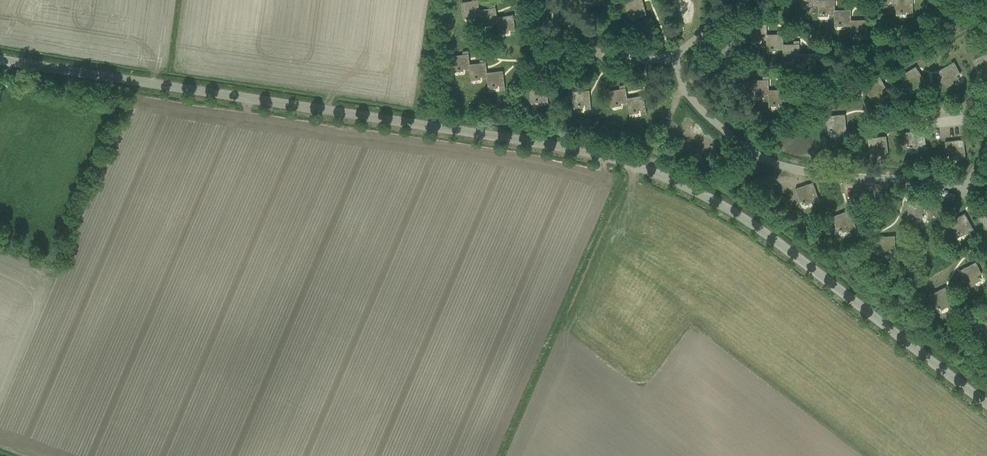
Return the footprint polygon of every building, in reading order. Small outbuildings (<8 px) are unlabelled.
[(480,10),(478,0),(473,0),(473,1),(462,3),(465,21),(465,20),(465,17),(469,16),(469,17),(470,16),(475,15),(475,16),(480,15),(481,15),(479,10),(480,10)] [(630,18),(631,18),(630,14),(634,13),(634,14),(635,14),(635,13),(640,12),(641,16),(646,15),(642,0),(629,0),(626,1),(630,18)] [(818,5),(819,5),(818,0),(819,0),(802,0),(802,8),(803,8),(803,4),(807,4),(807,5),(808,5),(808,4),(813,4),(813,5),(818,5)] [(819,0),(818,0),(819,5),(818,5),(819,18),(819,14),(823,14),(823,15),(825,15),(825,14),(830,14),(830,15),(835,15),(835,10),(835,0),(825,0),(819,0)] [(897,3),(896,3),(896,16),(897,16),(897,12),(901,12),(901,13),(903,13),(903,12),(908,12),(907,17),(913,17),(913,0),(897,0),(897,3)] [(490,9),(480,10),(479,10),(481,15),(480,15),(482,28),(483,28),(482,24),(486,23),(486,24),(488,24),(488,23),(493,22),(493,24),(498,23),(497,18),(498,18),(495,4),(490,5),(490,9)] [(846,10),(835,10),(835,15),(835,28),(835,24),(839,24),(839,25),(841,25),(841,24),(846,24),(846,26),(851,25),(851,20),(851,7),(846,7),(846,10)] [(498,23),(500,36),(500,35),(500,32),(504,31),(504,32),(506,31),(505,31),(510,30),(511,34),(516,33),(513,15),(498,18),(497,18),(498,23)] [(851,25),(851,38),(851,34),(855,34),(855,35),(857,35),(857,34),(862,34),(862,39),(868,39),(867,20),(851,20),(851,25)] [(750,25),(751,43),(751,39),(755,39),(757,39),(762,38),(762,40),(767,40),(767,35),(767,21),(761,21),(761,24),(750,25)] [(783,45),(783,31),(778,31),(778,34),(767,35),(767,40),(767,53),(768,53),(767,49),(771,49),(773,49),(773,48),(778,48),(778,50),(783,50),(783,45)] [(800,55),(799,41),(794,41),(794,44),(783,45),(783,50),(783,63),(784,63),(784,59),(788,58),(788,59),(790,59),(790,58),(794,58),(794,60),(799,60),(800,60),(800,55)] [(470,64),(468,51),(463,52),(463,55),(452,56),(455,74),(454,70),(458,69),(459,70),(460,70),(460,69),(465,69),(465,70),(470,70),(470,64)] [(974,60),(977,67),(979,65),(983,73),(986,71),(986,53),(974,60)] [(800,60),(799,60),(800,73),(800,69),(804,68),(804,69),(806,69),(806,68),(811,68),(811,73),(816,73),(816,54),(800,55),(800,60)] [(470,70),(472,82),(472,78),(476,78),(476,79),(477,78),(482,77),(482,79),(487,78),(488,78),(487,73),(486,59),(480,60),(481,63),(470,64),(470,70)] [(954,62),(941,69),(942,71),(942,74),(940,75),(947,88),(954,84),(953,81),(960,77),(956,70),(958,69),(954,62)] [(900,76),(904,83),(906,81),(911,89),(918,84),(919,87),(926,82),(918,70),(916,71),(914,71),(913,69),(900,76)] [(488,78),(487,78),(489,91),(489,87),(493,86),(493,87),(495,87),(495,86),(499,86),(500,90),(505,90),(503,71),(487,73),(488,78)] [(769,90),(769,77),(763,77),(763,80),(752,80),(753,98),(753,94),(757,94),(757,95),(759,95),(759,94),(764,94),(764,95),(769,95),(769,90)] [(880,77),(867,84),(868,86),(867,89),(866,90),(873,102),(880,98),(879,96),(886,92),(881,85),(884,83),(880,77)] [(623,104),(628,104),(628,103),(627,98),(628,98),(625,85),(620,86),(620,89),(609,91),(613,109),(612,105),(616,104),(616,105),(618,105),(618,104),(623,103),(623,104)] [(547,86),(531,87),(532,105),(532,101),(536,100),(536,101),(538,101),(538,100),(543,100),(543,105),(549,104),(547,86)] [(573,92),(575,110),(575,106),(579,105),(579,106),(581,106),(580,105),(585,105),(586,109),(591,109),(590,90),(573,92)] [(785,90),(769,90),(769,95),(769,108),(769,104),(773,104),(773,105),(775,105),(775,104),(780,104),(780,108),(786,108),(785,90)] [(643,95),(628,98),(627,98),(628,103),(628,104),(630,116),(631,116),(630,112),(634,111),(634,112),(636,112),(636,111),(641,110),(641,115),(647,114),(643,95)] [(841,115),(827,116),(827,124),(830,123),(831,132),(839,131),(839,134),(847,133),(846,118),(843,118),(842,117),(841,115)] [(920,131),(906,133),(907,140),(909,140),(910,148),(919,147),(919,150),(927,149),(925,134),(922,134),(921,133),(920,131)] [(882,137),(868,138),(869,146),(871,146),(872,154),(881,153),(881,156),(889,155),(887,140),(884,140),(883,139),(882,137)] [(960,140),(945,142),(946,150),(949,149),(950,157),(958,156),(958,159),(966,158),(964,143),(962,144),(960,142),(960,140)] [(795,189),(798,196),(800,195),(803,203),(811,200),(812,203),(819,200),(814,186),(812,187),(810,186),(809,184),(795,189)] [(910,205),(908,205),(908,220),(916,219),(916,217),(924,216),(924,208),(927,208),(926,200),(912,201),(912,203),(910,205)] [(846,212),(832,217),(835,224),(837,223),(840,231),(848,228),(849,230),(856,228),(851,214),(849,215),(847,214),(846,212)] [(962,215),(949,222),(952,229),(954,228),(958,235),(966,231),(967,233),(974,230),(967,217),(965,218),(963,217),(962,215)] [(879,240),(876,241),(877,255),(885,255),(885,252),(893,252),(893,244),(895,244),(895,236),(880,237),(880,239),(879,240)] [(976,262),(963,269),(964,271),(963,273),(961,274),(968,287),(975,284),(974,281),(981,278),(977,270),(980,269),(976,262)] [(942,289),(929,296),(933,302),(935,301),(939,309),(946,305),(947,307),(954,304),(947,290),(945,292),(943,291),(942,289)] [(978,322),(982,328),(984,327),(986,330),(986,315),(978,322)]
